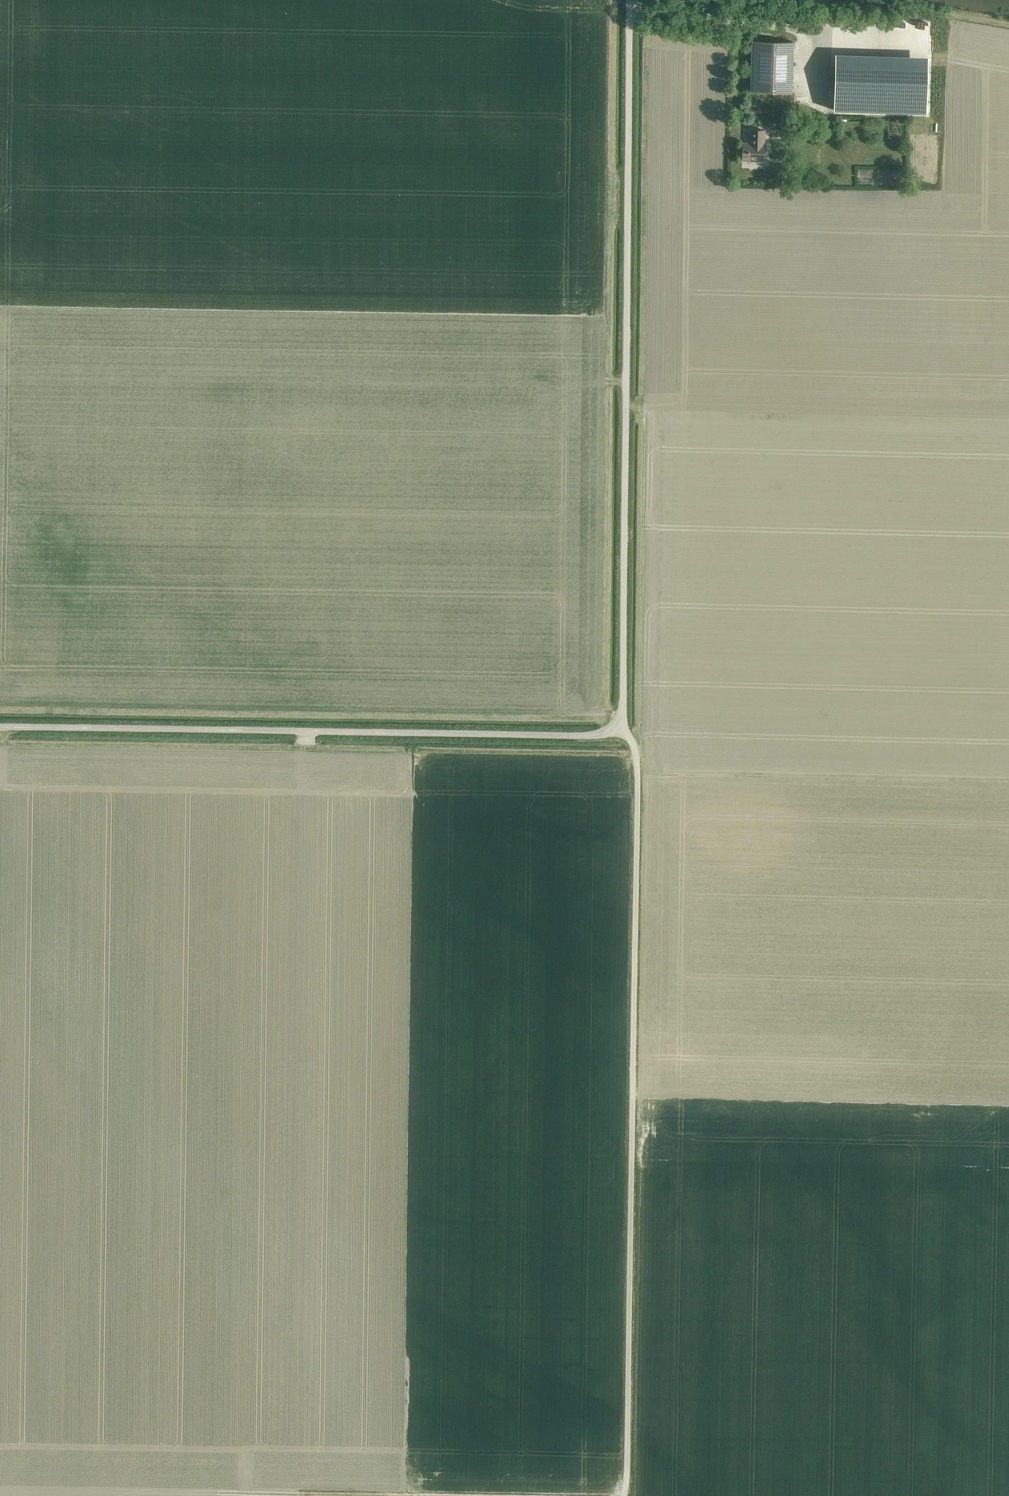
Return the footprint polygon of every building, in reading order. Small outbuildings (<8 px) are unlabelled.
[(793,42),(753,40),(752,91),(792,93),(793,42)] [(835,53),(833,109),(925,112),(927,56),(835,53)] [(764,130),(751,130),(750,143),(742,143),(742,160),(763,161),(764,130)]
